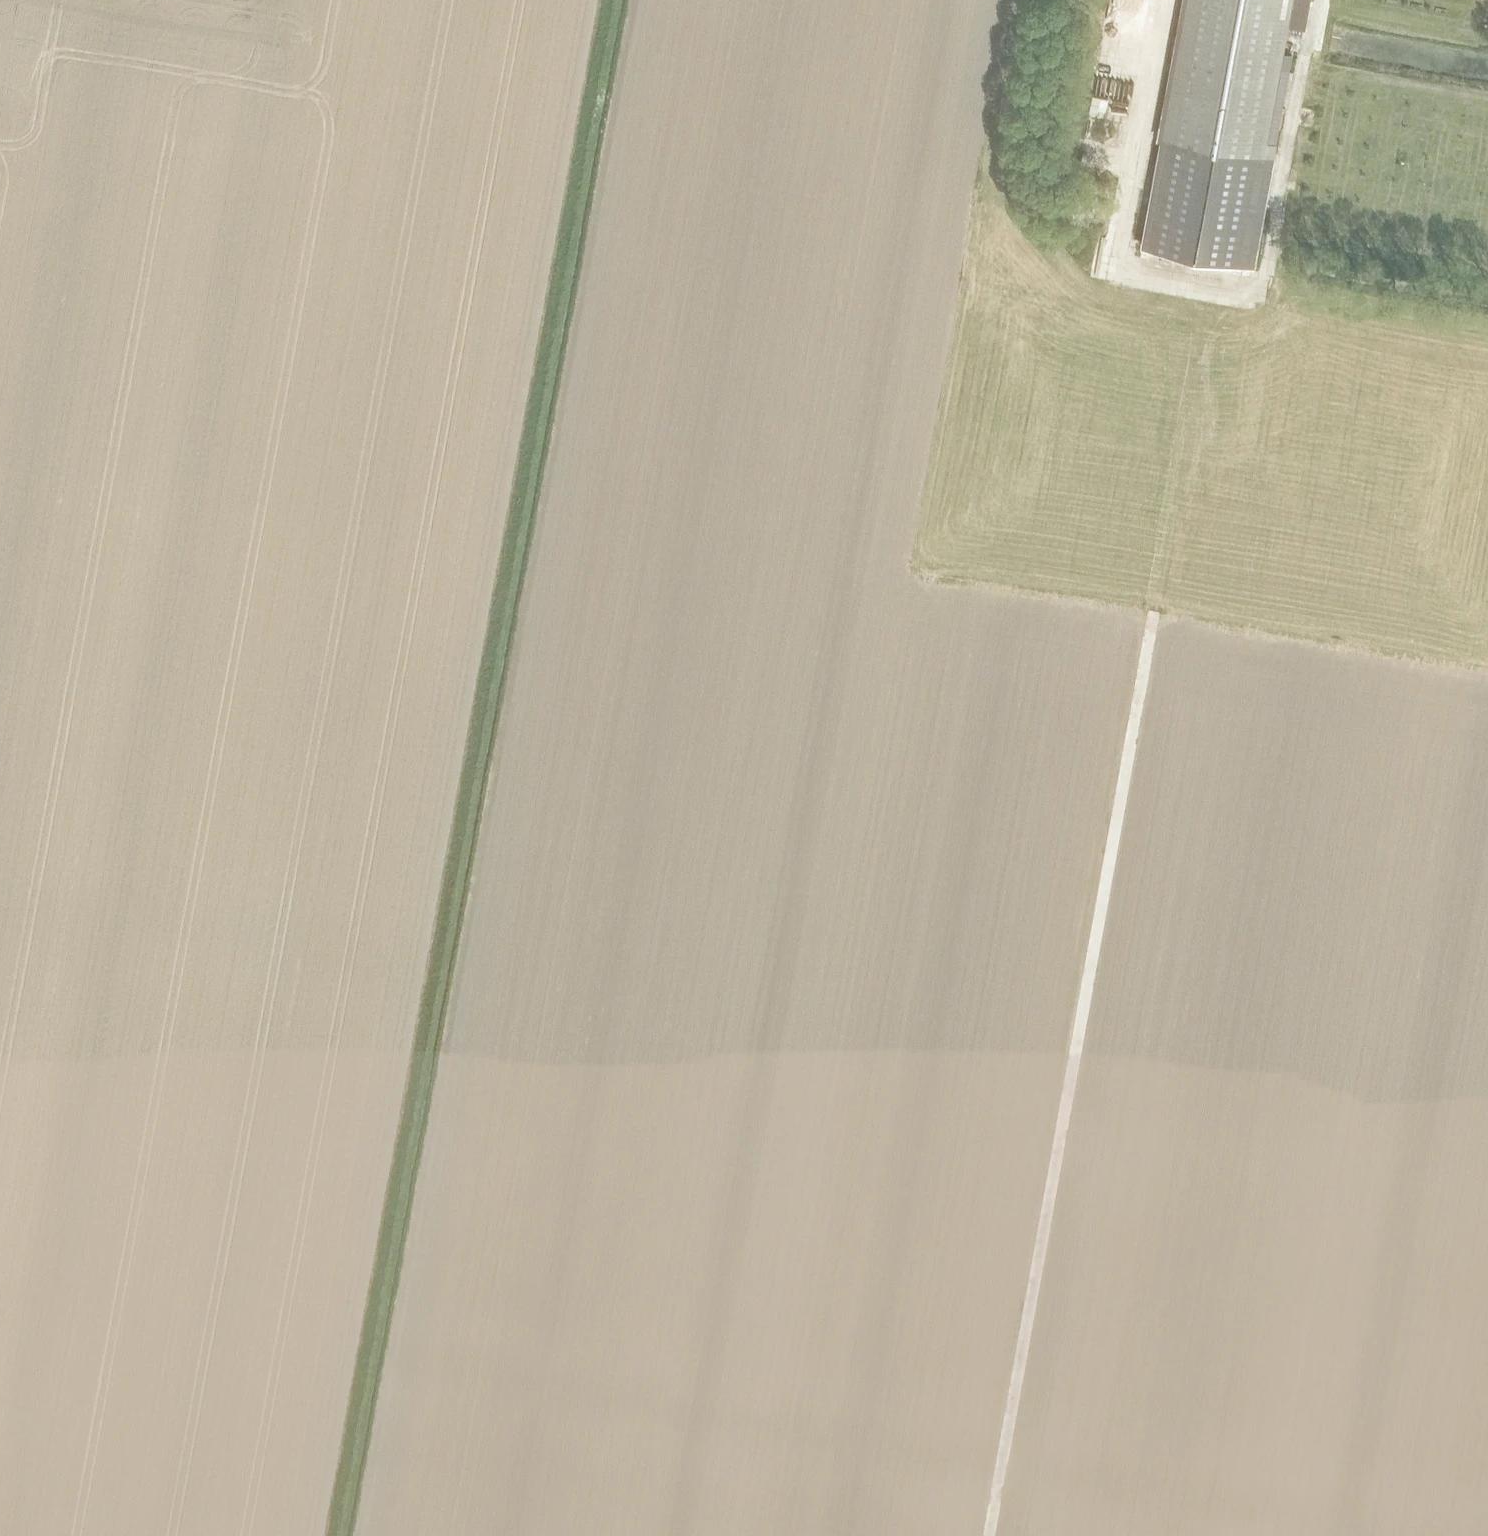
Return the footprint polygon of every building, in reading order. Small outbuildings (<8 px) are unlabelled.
[(1151,197),(1141,250),(1241,269),(1291,0),(1309,4),(1310,0),(1187,0),(1151,197)]
